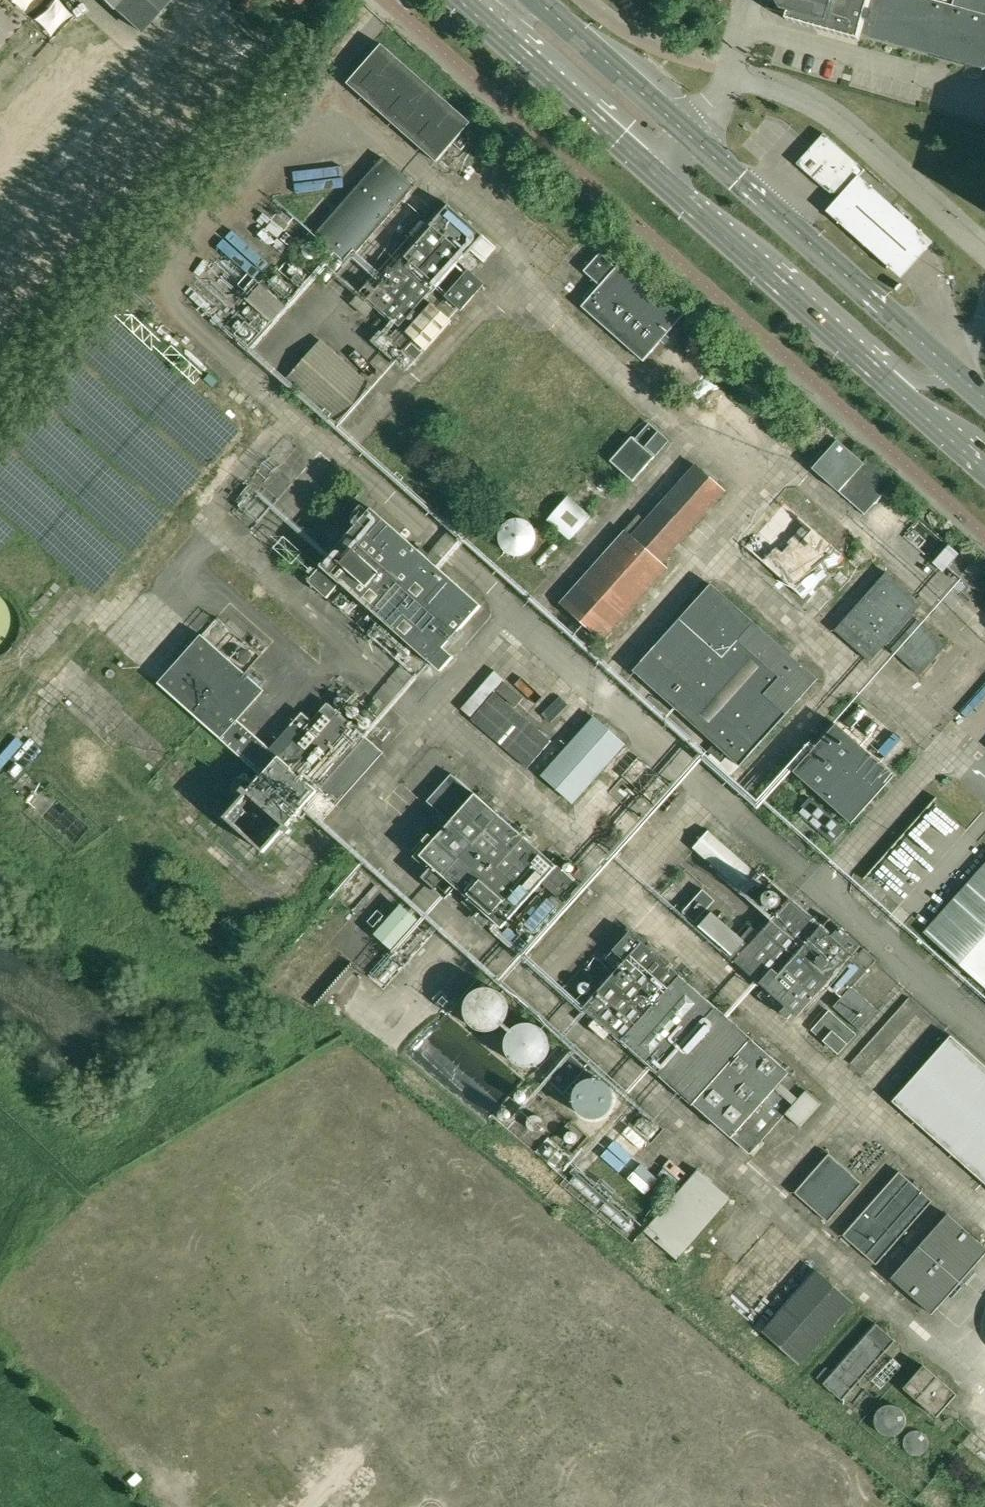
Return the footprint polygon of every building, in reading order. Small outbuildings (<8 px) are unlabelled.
[(140,32),(169,0),(101,0),(111,9),(113,7),(140,32)] [(984,69),(984,0),(955,0),(953,6),(932,0),(776,0),(782,11),(790,13),(787,21),(859,41),(861,35),(984,69)] [(348,84),(368,102),(436,162),(454,144),(461,150),(479,131),(471,122),(382,45),(348,84)] [(856,179),(864,170),(824,134),(813,146),(797,164),(826,190),(830,193),(844,193),(856,179)] [(384,158),(315,236),(348,265),(417,188),(384,158)] [(437,285),(448,295),(446,297),(462,310),(485,283),(470,270),(459,261),(464,255),(465,254),(466,256),(471,251),(485,263),(497,248),(483,236),(487,232),(454,202),(433,224),(377,288),(369,282),(350,304),(367,318),(375,308),(392,323),(383,333),(381,332),(371,341),(401,367),(406,372),(423,353),(425,350),(426,351),(453,321),(433,304),(422,316),(416,310),(433,290),(421,280),(424,275),(437,285)] [(685,315),(623,260),(617,267),(603,255),(600,253),(584,271),(587,274),(601,285),(582,307),(644,361),(685,315)] [(262,285),(248,301),(273,323),(287,307),(262,285)] [(157,394),(174,405),(181,394),(164,383),(157,394)] [(633,481),(655,457),(656,456),(657,456),(670,441),(659,431),(650,423),(635,439),(632,437),(611,461),(633,481)] [(840,492),(857,506),(865,514),(895,480),(869,457),(864,463),(839,440),(813,469),(840,492)] [(669,569),(663,563),(727,491),(695,465),(631,535),(625,530),(560,603),(604,642),(669,569)] [(594,515),(571,495),(551,517),(574,537),(594,515)] [(843,555),(785,503),(745,547),(804,599),(843,555)] [(341,583),(377,614),(431,663),(441,652),(445,655),(465,633),(461,630),(482,606),(373,509),(308,582),(327,599),(341,583)] [(536,537),(536,533),(535,526),(533,522),(530,519),(526,516),(523,515),(516,514),(513,515),(509,516),(504,520),(500,527),(499,533),(500,539),(502,543),(505,547),(508,549),(511,551),(518,552),(523,551),(530,547),(534,541),(536,537)] [(911,535),(926,544),(932,535),(916,526),(911,535)] [(976,555),(969,549),(962,556),(970,563),(976,555)] [(871,662),(886,644),(920,675),(946,645),(912,615),(923,603),(887,572),(835,630),(871,662)] [(648,656),(635,671),(639,675),(714,743),(707,751),(721,763),(728,755),(729,756),(735,761),(740,766),(818,679),(712,583),(662,640),(648,656)] [(966,652),(977,664),(984,656),(984,633),(966,652)] [(202,634),(159,683),(222,739),(263,776),(260,780),(247,794),(286,828),(302,812),(319,826),(327,817),(330,814),(336,806),(384,753),(366,736),(329,704),(328,703),(326,706),(312,721),(303,713),(271,750),(238,721),(265,690),(202,634)] [(531,662),(506,688),(527,708),(552,682),(531,662)] [(944,703),(962,681),(952,672),(933,694),(944,703)] [(594,716),(541,775),(552,785),(564,796),(574,805),(604,771),(618,784),(611,792),(622,802),(639,818),(652,803),(665,814),(682,794),(627,745),(617,736),(605,725),(594,716)] [(853,824),(870,804),(895,776),(837,723),(795,772),(853,824)] [(439,785),(448,776),(428,760),(420,769),(439,785)] [(238,763),(215,784),(227,797),(250,777),(238,763)] [(479,798),(474,794),(452,774),(428,802),(439,812),(434,818),(445,829),(436,840),(430,834),(424,841),(430,846),(421,856),(433,866),(422,878),(446,899),(449,896),(457,888),(466,897),(462,902),(496,933),(502,928),(502,929),(542,884),(564,904),(580,886),(499,814),(479,798)] [(32,799),(49,817),(64,803),(46,785),(32,799)] [(809,825),(797,834),(806,845),(817,836),(809,825)] [(693,848),(711,864),(742,892),(758,875),(709,831),(693,848)] [(684,849),(675,853),(685,877),(694,873),(684,849)] [(924,933),(984,987),(984,865),(924,933)] [(716,900),(704,889),(683,912),(696,923),(716,900)] [(713,912),(700,927),(729,953),(727,955),(736,962),(745,971),(757,981),(777,998),(786,1006),(781,1012),(784,1015),(788,1019),(793,1013),(798,1017),(817,996),(822,990),(828,983),(833,987),(839,992),(843,996),(834,1006),(860,1029),(878,1009),(877,1008),(852,987),(876,961),(877,960),(863,948),(862,949),(856,957),(853,955),(860,947),(861,946),(840,927),(832,935),(824,928),(825,927),(816,919),(799,904),(791,897),(783,906),(784,907),(761,934),(751,926),(742,938),(713,912)] [(375,935),(393,951),(420,921),(401,905),(375,935)] [(790,1072),(774,1059),(643,942),(642,943),(631,932),(614,951),(626,961),(585,1008),(717,1125),(751,1154),(786,1113),(801,1127),(821,1104),(807,1091),(790,1072)] [(355,1007),(369,987),(343,970),(319,1005),(327,1010),(338,995),(355,1007)] [(508,1010),(509,1005),(508,1001),(507,997),(503,991),(499,988),(496,986),(489,984),(487,984),(480,986),(475,989),(472,991),(469,997),(467,1005),(469,1013),(472,1019),(475,1022),(480,1024),(487,1026),(494,1025),(498,1023),(502,1021),(504,1018),(507,1014),(508,1010)] [(857,1034),(856,1034),(830,1010),(812,1030),(839,1055),(857,1034)] [(549,1045),(549,1041),(549,1037),(548,1033),(546,1029),(543,1026),(536,1021),(530,1019),(526,1019),(522,1020),(518,1021),(514,1024),(511,1027),(507,1034),(506,1042),(508,1049),(512,1056),(515,1059),(519,1061),(523,1062),(528,1063),(536,1061),(541,1058),(543,1056),(548,1049),(549,1045)] [(469,1048),(480,1037),(465,1022),(454,1033),(469,1048)] [(371,1026),(362,1038),(382,1052),(391,1040),(371,1026)] [(395,1061),(413,1043),(406,1036),(387,1053),(395,1061)] [(951,1036),(893,1102),(984,1183),(984,1066),(951,1036)] [(610,1102),(611,1095),(610,1089),(606,1083),(601,1079),(598,1078),(593,1077),(588,1078),(585,1079),(580,1083),(576,1090),(575,1096),(577,1103),(581,1108),(587,1112),(595,1113),(601,1112),(607,1107),(610,1102)] [(571,1161),(579,1168),(587,1175),(626,1130),(611,1116),(571,1161)] [(863,1183),(830,1154),(795,1193),(829,1222),(863,1183)] [(698,1170),(644,1232),(677,1261),(732,1199),(698,1170)] [(843,1236),(845,1237),(877,1265),(934,1201),(900,1171),(843,1236)] [(961,1227),(948,1215),(892,1279),(933,1315),(984,1256),(984,1248),(961,1227)] [(855,1303),(830,1281),(817,1269),(770,1322),(762,1331),(800,1365),(855,1303)] [(843,1400),(895,1341),(896,1340),(877,1324),(833,1373),(827,1368),(818,1378),(843,1400)] [(937,1417),(945,1409),(957,1394),(924,1366),(913,1379),(904,1388),(937,1417)] [(980,1431),(970,1446),(984,1456),(984,1434),(980,1431)]
